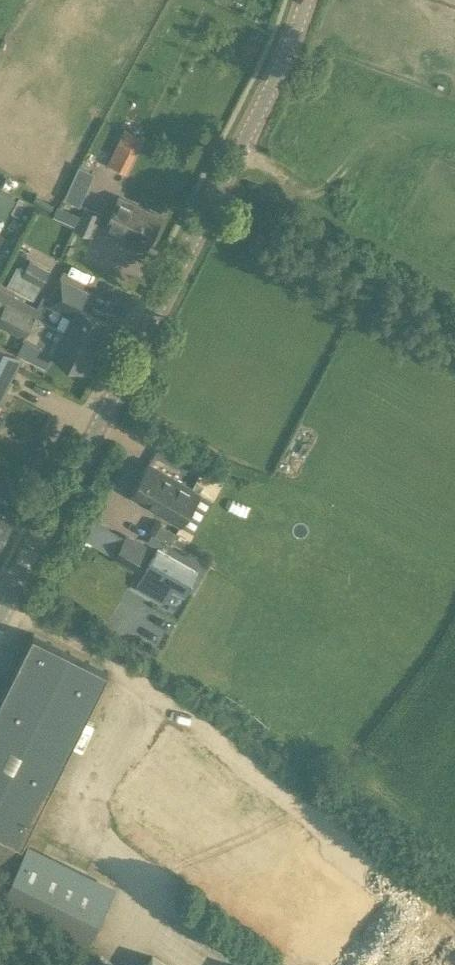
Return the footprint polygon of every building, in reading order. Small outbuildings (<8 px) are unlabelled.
[(139,149),(119,140),(109,162),(129,171),(139,149)] [(78,164),(65,197),(82,204),(95,171),(78,164)] [(4,218),(16,196),(0,187),(0,216),(4,218)] [(119,196),(105,227),(147,246),(161,215),(119,196)] [(103,214),(84,206),(74,228),(93,237),(103,214)] [(34,299),(50,269),(31,258),(25,268),(18,265),(7,285),(34,299)] [(55,308),(71,317),(65,329),(97,346),(109,322),(80,308),(86,297),(66,287),(55,308)] [(33,304),(11,293),(0,314),(0,326),(21,336),(22,334),(24,336),(23,339),(86,370),(97,346),(65,329),(29,311),(33,304)] [(23,357),(24,355),(17,352),(14,350),(0,343),(0,401),(23,357)] [(149,462),(130,494),(181,524),(199,492),(149,462)] [(2,513),(4,509),(0,507),(0,541),(11,517),(2,513)] [(163,523),(156,534),(172,543),(178,531),(163,523)] [(126,532),(112,558),(132,570),(147,545),(126,532)] [(198,572),(186,565),(158,549),(136,586),(165,602),(173,589),(184,595),(198,572)] [(11,875),(0,897),(0,902),(87,945),(117,886),(28,841),(26,846),(21,843),(108,670),(34,633),(0,700),(0,870),(11,875)] [(153,956),(147,964),(166,964),(153,956)]
